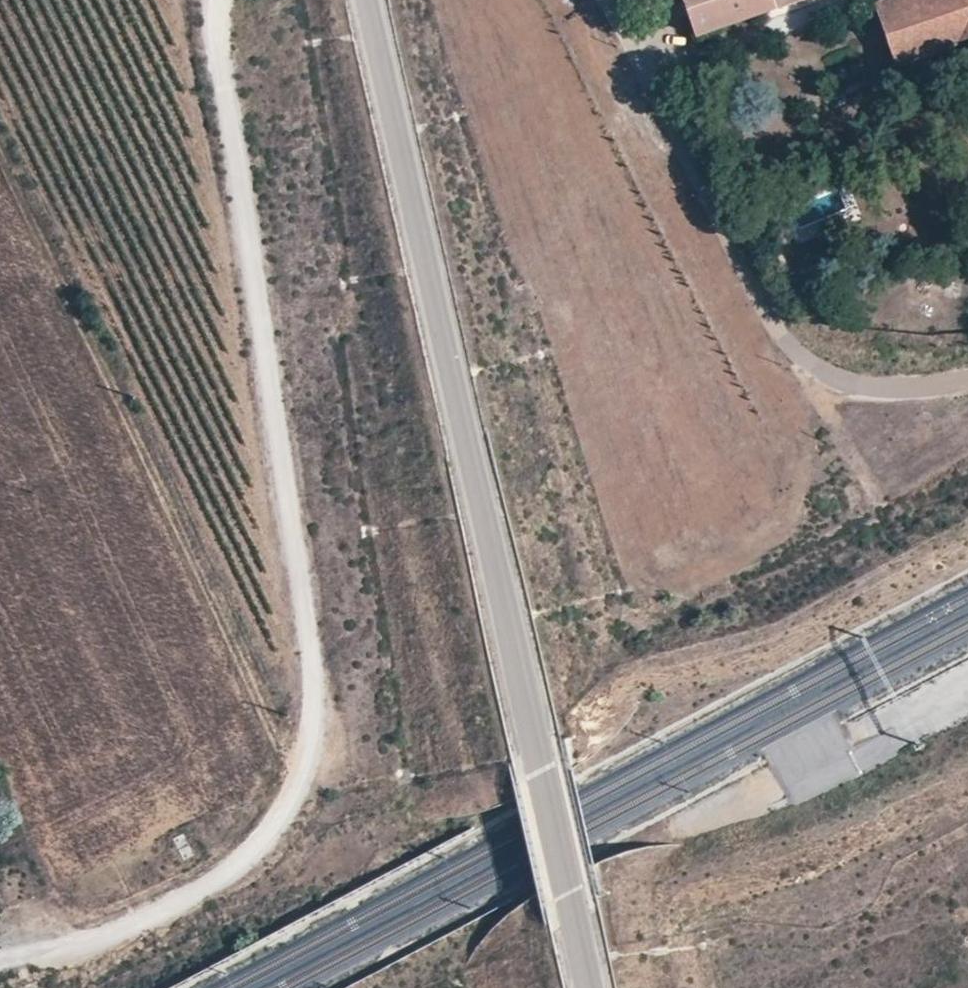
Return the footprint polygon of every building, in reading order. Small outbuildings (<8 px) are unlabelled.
[(695,33),(792,0),(684,0),(695,33)] [(876,4),(896,62),(967,37),(967,0),(888,0),(876,4)]
